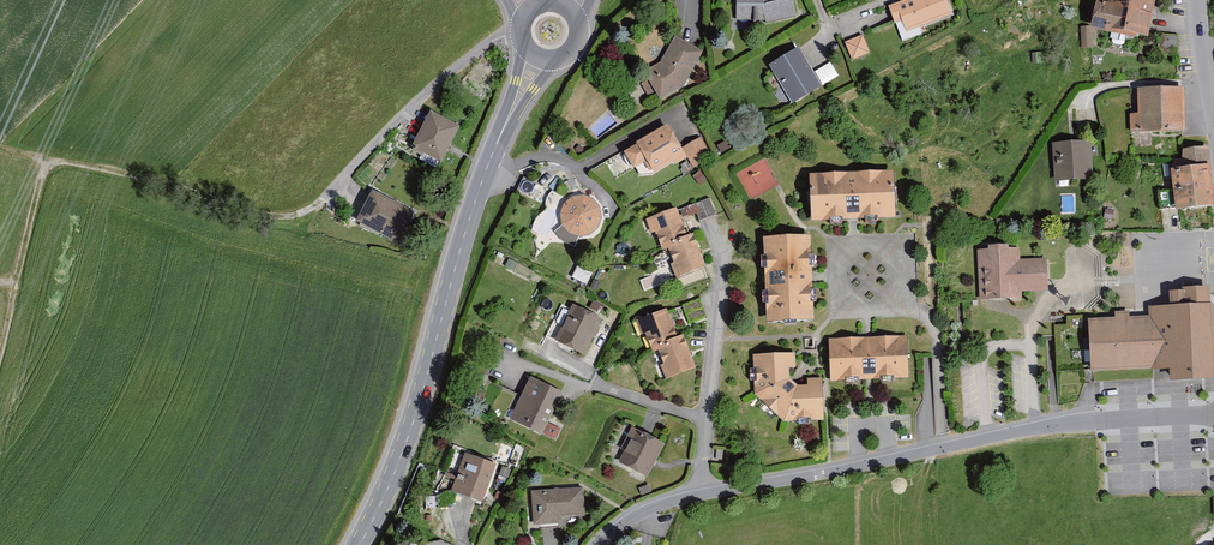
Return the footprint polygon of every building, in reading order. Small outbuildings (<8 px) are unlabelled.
[(735,23),(764,23),(764,0),(735,0),(735,23)] [(889,9),(894,24),(901,22),(906,33),(952,16),(946,0),(915,0),(889,9)] [(1157,0),(1108,0),(1102,35),(1150,43),(1157,0)] [(1080,28),(1081,50),(1093,49),(1092,27),(1080,28)] [(845,43),(852,61),(870,53),(863,36),(845,43)] [(703,53),(677,39),(663,62),(644,73),(660,100),(682,88),(703,53)] [(800,51),(769,68),(791,106),(821,89),(800,51)] [(1032,54),(1033,65),(1044,64),(1043,53),(1032,54)] [(1188,134),(1188,90),(1139,90),(1140,116),(1131,116),(1131,134),(1188,134)] [(460,128),(432,113),(413,150),(441,164),(460,128)] [(634,149),(624,154),(633,171),(644,165),(650,174),(652,173),(654,176),(674,165),(676,167),(687,161),(668,127),(633,147),(634,149)] [(683,149),(694,168),(712,158),(701,138),(683,149)] [(1092,142),(1053,144),(1055,182),(1094,181),(1092,142)] [(777,182),(765,157),(737,172),(750,196),(777,182)] [(1173,172),(1177,214),(1213,211),(1213,184),(1213,169),(1173,172)] [(896,176),(812,179),(813,226),(855,225),(898,223),(896,176)] [(545,204),(553,208),(560,193),(551,189),(545,204)] [(414,214),(373,193),(356,225),(397,247),(414,214)] [(562,216),(561,222),(563,229),(567,234),(572,238),(578,240),(585,240),(591,238),(597,234),(601,228),(602,221),(601,214),(598,208),(593,203),(587,200),(580,199),(573,201),(568,205),(564,210),(562,216)] [(710,199),(694,205),(701,221),(716,215),(710,199)] [(678,211),(647,222),(652,237),(657,235),(674,282),(708,270),(696,236),(688,239),(678,211)] [(812,240),(765,241),(768,326),(815,324),(813,276),(812,240)] [(1021,251),(978,253),(980,303),(1022,301),(1022,295),(1048,294),(1047,260),(1021,261),(1021,251)] [(586,282),(591,272),(577,265),(572,275),(586,282)] [(1213,289),(1208,289),(1182,291),(1182,293),(1170,294),(1171,309),(1149,310),(1150,319),(1130,320),(1130,315),(1117,316),(1117,322),(1091,323),(1094,375),(1174,370),(1175,385),(1213,383),(1213,305),(1213,289)] [(602,322),(573,309),(556,345),(584,359),(602,322)] [(668,311),(636,322),(641,338),(647,337),(662,382),(695,370),(683,338),(678,340),(668,311)] [(871,340),(829,342),(831,385),(871,383),(909,381),(908,339),(871,340)] [(795,357),(754,358),(755,397),(784,424),(824,423),(823,381),(808,382),(808,389),(797,389),(790,382),(790,372),(796,372),(795,357)] [(563,396),(531,380),(511,422),(542,438),(563,396)] [(665,446),(632,430),(616,463),(648,480),(657,463),(665,446)] [(496,468),(465,457),(451,496),(482,507),(496,468)] [(584,486),(531,490),(534,523),(562,521),(561,515),(586,513),(584,486)]
